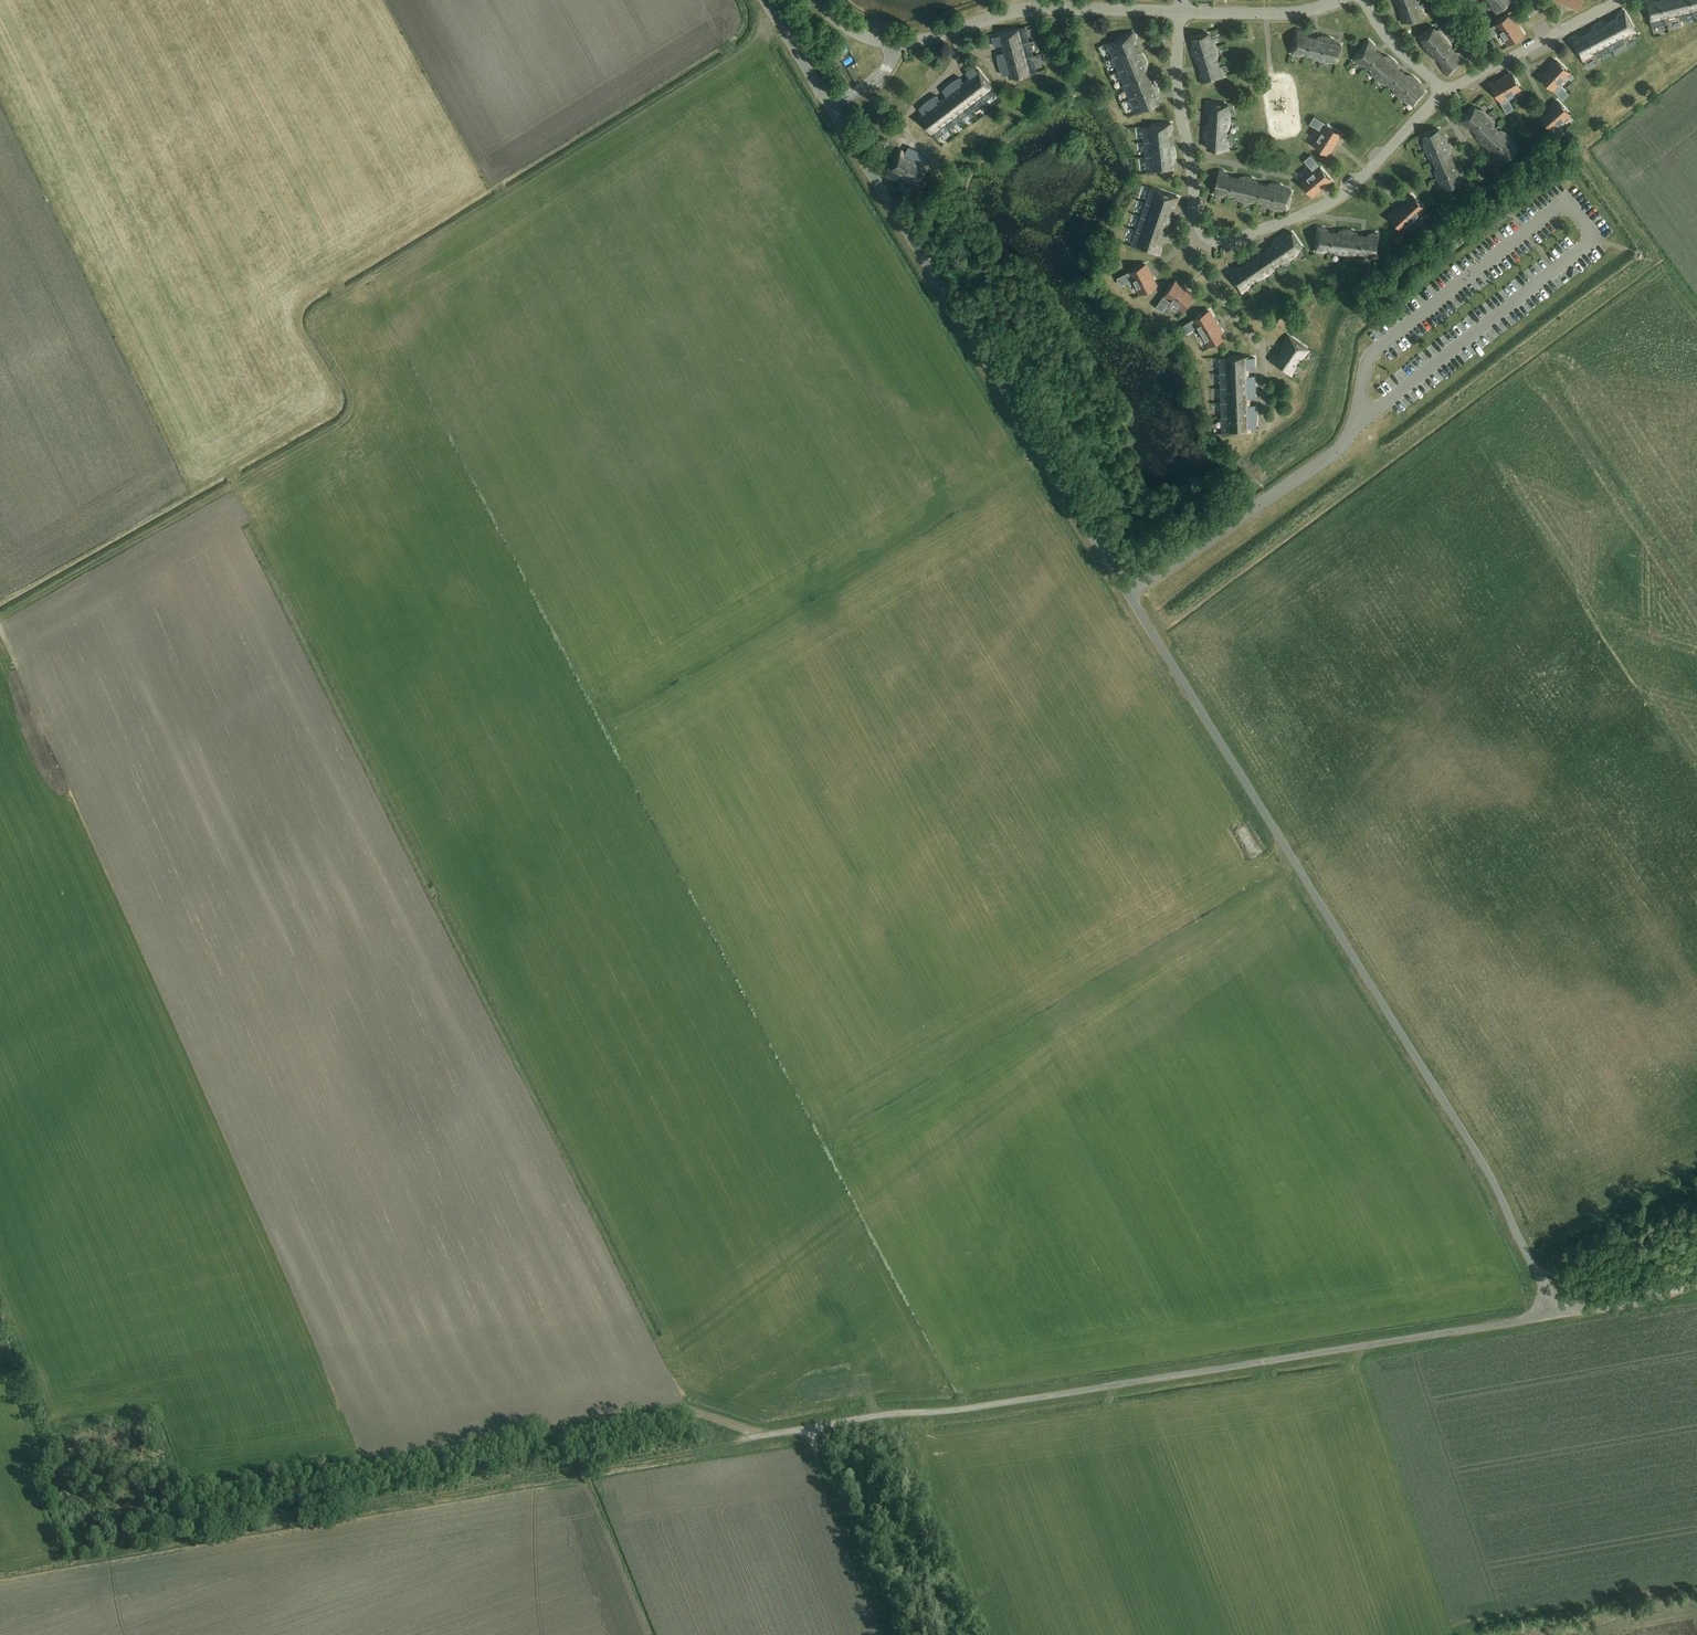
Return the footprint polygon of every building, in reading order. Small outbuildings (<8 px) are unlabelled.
[(1402,15),(1402,17),(1402,20),(1403,22),(1403,23),(1426,14),(1426,13),(1422,15),(1417,2),(1421,0),(1420,0),(1417,1),(1416,0),(1395,0),(1396,1),(1399,0),(1401,7),(1399,8),(1402,8),(1404,14),(1402,15)] [(1488,0),(1485,3),(1486,4),(1489,1),(1499,12),(1511,1),(1510,0),(1488,0)] [(1661,0),(1654,2),(1654,0),(1646,0),(1651,24),(1652,23),(1651,20),(1665,16),(1665,20),(1666,20),(1665,16),(1679,13),(1680,17),(1681,17),(1680,13),(1693,9),(1694,13),(1695,13),(1694,9),(1696,9),(1696,0),(1661,0)] [(1620,15),(1618,16),(1619,19),(1613,22),(1612,20),(1613,22),(1607,26),(1605,23),(1603,24),(1602,24),(1600,25),(1598,26),(1596,26),(1595,28),(1593,29),(1592,30),(1593,33),(1587,36),(1586,34),(1585,34),(1587,36),(1580,39),(1579,37),(1577,37),(1574,38),(1572,39),(1583,61),(1584,61),(1582,57),(1594,51),(1596,54),(1597,54),(1595,50),(1607,44),(1609,47),(1610,47),(1608,44),(1620,37),(1622,41),(1623,40),(1621,37),(1633,30),(1635,34),(1636,33),(1624,11),(1624,12),(1622,13),(1620,15)] [(1496,25),(1509,44),(1523,35),(1510,15),(1496,25)] [(1446,72),(1448,74),(1448,75),(1467,58),(1466,58),(1463,61),(1454,50),(1457,47),(1454,49),(1444,39),(1448,36),(1447,36),(1444,38),(1434,27),(1422,38),(1427,44),(1425,45),(1425,47),(1426,49),(1427,51),(1429,52),(1430,53),(1431,55),(1433,56),(1435,57),(1437,55),(1441,60),(1439,62),(1440,62),(1442,61),(1446,66),(1444,68),(1445,70),(1446,72)] [(1009,75),(1009,77),(1009,78),(1033,72),(1033,71),(1029,72),(1026,59),(1030,58),(1030,57),(1026,58),(1022,44),(1026,43),(1022,44),(1019,29),(1002,33),(1004,41),(1002,42),(1002,44),(1002,45),(1002,47),(1002,49),(1003,51),(1003,53),(1004,55),(1005,56),(1008,55),(1010,62),(1007,63),(1008,63),(1010,63),(1012,70),(1009,70),(1009,73),(1009,75)] [(1305,37),(1306,34),(1304,33),(1302,32),(1300,31),(1299,31),(1293,55),(1294,51),(1308,55),(1307,59),(1308,59),(1309,55),(1322,58),(1321,62),(1322,62),(1323,58),(1337,62),(1342,46),(1334,44),(1335,41),(1333,40),(1331,40),(1330,39),(1328,38),(1326,38),(1324,38),(1322,38),(1320,38),(1320,40),(1313,39),(1313,36),(1312,39),(1305,37)] [(1144,69),(1147,68),(1147,66),(1146,64),(1146,62),(1145,60),(1144,59),(1144,57),(1142,55),(1141,54),(1139,55),(1136,49),(1138,48),(1138,47),(1136,48),(1133,41),(1136,40),(1135,38),(1135,36),(1134,33),(1111,42),(1111,43),(1115,41),(1120,54),(1117,56),(1121,55),(1126,68),(1122,69),(1123,70),(1126,68),(1132,81),(1128,83),(1128,84),(1132,82),(1137,95),(1133,97),(1134,97),(1138,96),(1143,109),(1158,103),(1156,96),(1158,95),(1158,93),(1158,91),(1157,89),(1156,88),(1156,86),(1155,84),(1154,83),(1152,81),(1150,82),(1147,76),(1149,75),(1149,74),(1147,75),(1144,69)] [(1202,80),(1202,82),(1202,83),(1226,76),(1226,75),(1222,76),(1218,63),(1222,62),(1222,61),(1218,62),(1214,49),(1218,48),(1217,47),(1214,48),(1209,34),(1193,39),(1196,46),(1193,47),(1193,49),(1193,51),(1193,53),(1194,54),(1194,56),(1195,58),(1196,60),(1197,61),(1200,60),(1202,67),(1200,68),(1202,68),(1204,74),(1202,75),(1202,78),(1202,80)] [(1371,44),(1370,42),(1369,42),(1353,61),(1354,62),(1357,59),(1367,67),(1365,71),(1368,68),(1379,77),(1376,80),(1377,80),(1379,77),(1390,86),(1388,89),(1388,90),(1391,86),(1402,95),(1399,98),(1400,99),(1402,96),(1414,105),(1424,92),(1418,87),(1420,85),(1419,84),(1418,82),(1416,81),(1415,79),(1413,78),(1412,77),(1410,76),(1408,76),(1407,78),(1401,74),(1403,72),(1402,71),(1401,73),(1395,69),(1397,67),(1396,65),(1395,64),(1394,62),(1392,61),(1391,60),(1389,59),(1387,58),(1385,57),(1384,59),(1378,55),(1380,53),(1379,53),(1378,55),(1372,50),(1374,48),(1373,46),(1371,44)] [(1553,89),(1569,72),(1557,61),(1541,78),(1553,89)] [(940,106),(938,104),(936,104),(935,105),(933,106),(931,107),(930,108),(928,110),(927,111),(926,113),(928,115),(922,120),(932,133),(944,124),(946,127),(947,127),(944,123),(955,115),(958,118),(956,114),(967,106),(969,109),(970,109),(968,105),(979,97),(981,100),(982,100),(979,96),(990,88),(993,91),(978,71),(978,72),(976,73),(975,75),(973,77),(975,79),(969,83),(968,81),(967,82),(969,84),(963,88),(962,86),(960,86),(958,87),(956,88),(955,89),(953,90),(952,92),(951,93),(950,95),(951,97),(946,101),(944,99),(944,100),(945,102),(940,106)] [(1500,100),(1520,88),(1512,74),(1492,85),(1500,100)] [(1552,129),(1570,114),(1559,102),(1541,117),(1552,129)] [(1209,142),(1207,142),(1206,144),(1205,146),(1205,149),(1226,150),(1226,136),(1230,136),(1230,135),(1226,135),(1227,121),(1231,121),(1231,120),(1227,120),(1228,106),(1232,106),(1211,105),(1211,112),(1208,112),(1207,114),(1207,116),(1207,118),(1206,120),(1206,121),(1207,123),(1207,125),(1207,127),(1210,127),(1210,134),(1207,134),(1207,135),(1210,135),(1209,142)] [(1502,161),(1503,163),(1504,163),(1519,149),(1508,138),(1511,135),(1510,135),(1508,138),(1487,117),(1490,115),(1490,114),(1487,117),(1476,107),(1462,121),(1462,122),(1464,123),(1466,125),(1468,126),(1470,124),(1475,129),(1473,130),(1474,131),(1475,129),(1480,134),(1478,136),(1479,138),(1480,139),(1482,141),(1483,142),(1484,143),(1486,145),(1487,146),(1489,147),(1491,145),(1496,149),(1494,151),(1495,152),(1496,150),(1501,155),(1499,157),(1501,159),(1502,161)] [(1171,127),(1171,125),(1171,124),(1146,126),(1146,127),(1150,127),(1152,141),(1148,141),(1148,142),(1152,141),(1153,155),(1149,156),(1153,156),(1155,171),(1171,169),(1171,161),(1173,161),(1174,159),(1174,157),(1174,155),(1174,154),(1174,152),(1173,150),(1173,148),(1172,146),(1169,146),(1168,140),(1171,139),(1168,139),(1168,132),(1170,132),(1171,129),(1171,127)] [(1328,154),(1340,134),(1327,125),(1314,145),(1328,154)] [(1445,137),(1444,135),(1442,136),(1439,129),(1423,136),(1429,149),(1425,151),(1426,152),(1429,150),(1435,163),(1431,165),(1435,164),(1440,177),(1437,178),(1437,179),(1441,177),(1446,191),(1462,185),(1459,178),(1461,177),(1461,175),(1461,173),(1460,171),(1460,169),(1459,167),(1458,166),(1457,164),(1455,163),(1453,164),(1450,157),(1452,156),(1450,157),(1447,150),(1450,149),(1450,147),(1449,145),(1449,144),(1448,142),(1447,140),(1446,138),(1445,137)] [(912,156),(909,155),(907,157),(900,154),(892,168),(905,175),(903,179),(904,179),(906,176),(919,183),(927,169),(920,165),(922,162),(919,160),(916,158),(912,156)] [(1312,194),(1331,179),(1320,167),(1302,182),(1312,194)] [(1255,184),(1256,182),(1254,181),(1252,180),(1251,179),(1249,178),(1247,178),(1245,178),(1243,178),(1241,178),(1241,181),(1234,179),(1234,177),(1234,176),(1233,179),(1226,177),(1227,174),(1225,173),(1223,172),(1221,171),(1220,171),(1214,195),(1215,195),(1216,191),(1229,195),(1228,199),(1229,199),(1230,195),(1244,198),(1243,202),(1244,198),(1258,202),(1257,206),(1258,206),(1259,202),(1272,205),(1271,209),(1272,210),(1273,206),(1287,209),(1291,193),(1284,191),(1284,189),(1283,188),(1281,187),(1279,186),(1277,185),(1276,185),(1274,185),(1272,185),(1270,185),(1269,188),(1263,186),(1263,184),(1262,184),(1262,186),(1255,184)] [(1162,232),(1165,232),(1166,231),(1167,229),(1168,228),(1168,226),(1169,224),(1169,222),(1169,220),(1169,218),(1167,217),(1169,211),(1171,212),(1172,211),(1169,210),(1172,204),(1174,204),(1175,202),(1177,200),(1178,198),(1178,197),(1154,190),(1158,192),(1154,205),(1150,204),(1149,204),(1153,206),(1149,219),(1145,218),(1149,220),(1144,233),(1140,232),(1144,234),(1140,247),(1136,246),(1159,254),(1159,253),(1160,251),(1160,249),(1160,246),(1158,245),(1160,239),(1162,240),(1162,239),(1160,238),(1162,232)] [(1402,229),(1425,208),(1413,196),(1391,217),(1402,229)] [(1343,231),(1341,232),(1341,234),(1334,234),(1334,231),(1333,231),(1333,234),(1326,233),(1327,230),(1324,229),(1322,228),(1319,228),(1316,252),(1317,253),(1317,248),(1331,250),(1331,254),(1332,254),(1332,250),(1346,252),(1346,256),(1347,252),(1361,253),(1360,257),(1361,257),(1361,253),(1375,255),(1375,259),(1376,259),(1378,234),(1375,234),(1373,234),(1370,235),(1370,238),(1363,237),(1364,234),(1363,234),(1363,237),(1356,236),(1356,233),(1354,233),(1352,232),(1351,231),(1349,231),(1347,231),(1345,231),(1343,231)] [(1249,260),(1248,261),(1250,263),(1244,267),(1243,265),(1242,266),(1243,268),(1238,271),(1236,269),(1234,270),(1232,271),(1229,272),(1243,293),(1243,292),(1241,289),(1253,281),(1255,285),(1255,284),(1253,281),(1265,273),(1267,277),(1268,276),(1265,273),(1277,265),(1279,268),(1280,268),(1278,265),(1289,257),(1292,260),(1290,256),(1302,248),(1293,234),(1287,239),(1285,236),(1283,237),(1282,238),(1280,238),(1278,239),(1277,241),(1275,242),(1274,243),(1273,245),(1274,247),(1269,251),(1267,249),(1268,251),(1262,255),(1261,253),(1259,253),(1257,254),(1255,255),(1254,256),(1252,257),(1251,258),(1249,260)] [(1131,272),(1141,293),(1156,286),(1145,265),(1131,272)] [(1165,295),(1184,310),(1194,297),(1175,282),(1165,295)] [(1194,320),(1210,346),(1224,337),(1209,311),(1194,320)] [(1288,346),(1284,352),(1282,350),(1282,351),(1284,352),(1280,358),(1278,357),(1276,358),(1274,360),(1273,362),(1272,362),(1293,376),(1294,375),(1290,373),(1298,361),(1301,363),(1302,363),(1298,361),(1306,349),(1309,351),(1310,350),(1289,337),(1289,338),(1287,340),(1287,342),(1286,344),(1288,346)] [(1248,381),(1248,379),(1245,379),(1245,372),(1247,372),(1247,371),(1245,371),(1244,364),(1247,364),(1248,362),(1248,360),(1248,357),(1248,356),(1224,357),(1224,358),(1228,358),(1228,372),(1224,372),(1224,373),(1228,373),(1229,387),(1224,387),(1229,387),(1229,401),(1225,401),(1225,402),(1229,402),(1229,416),(1225,416),(1225,417),(1230,417),(1230,432),(1247,431),(1246,423),(1249,423),(1250,421),(1250,420),(1250,418),(1250,416),(1250,414),(1250,412),(1249,410),(1248,408),(1246,408),(1246,401),(1248,401),(1246,401),(1245,394),(1248,394),(1249,392),(1249,390),(1249,388),(1249,386),(1249,384),(1249,382),(1248,381)]
